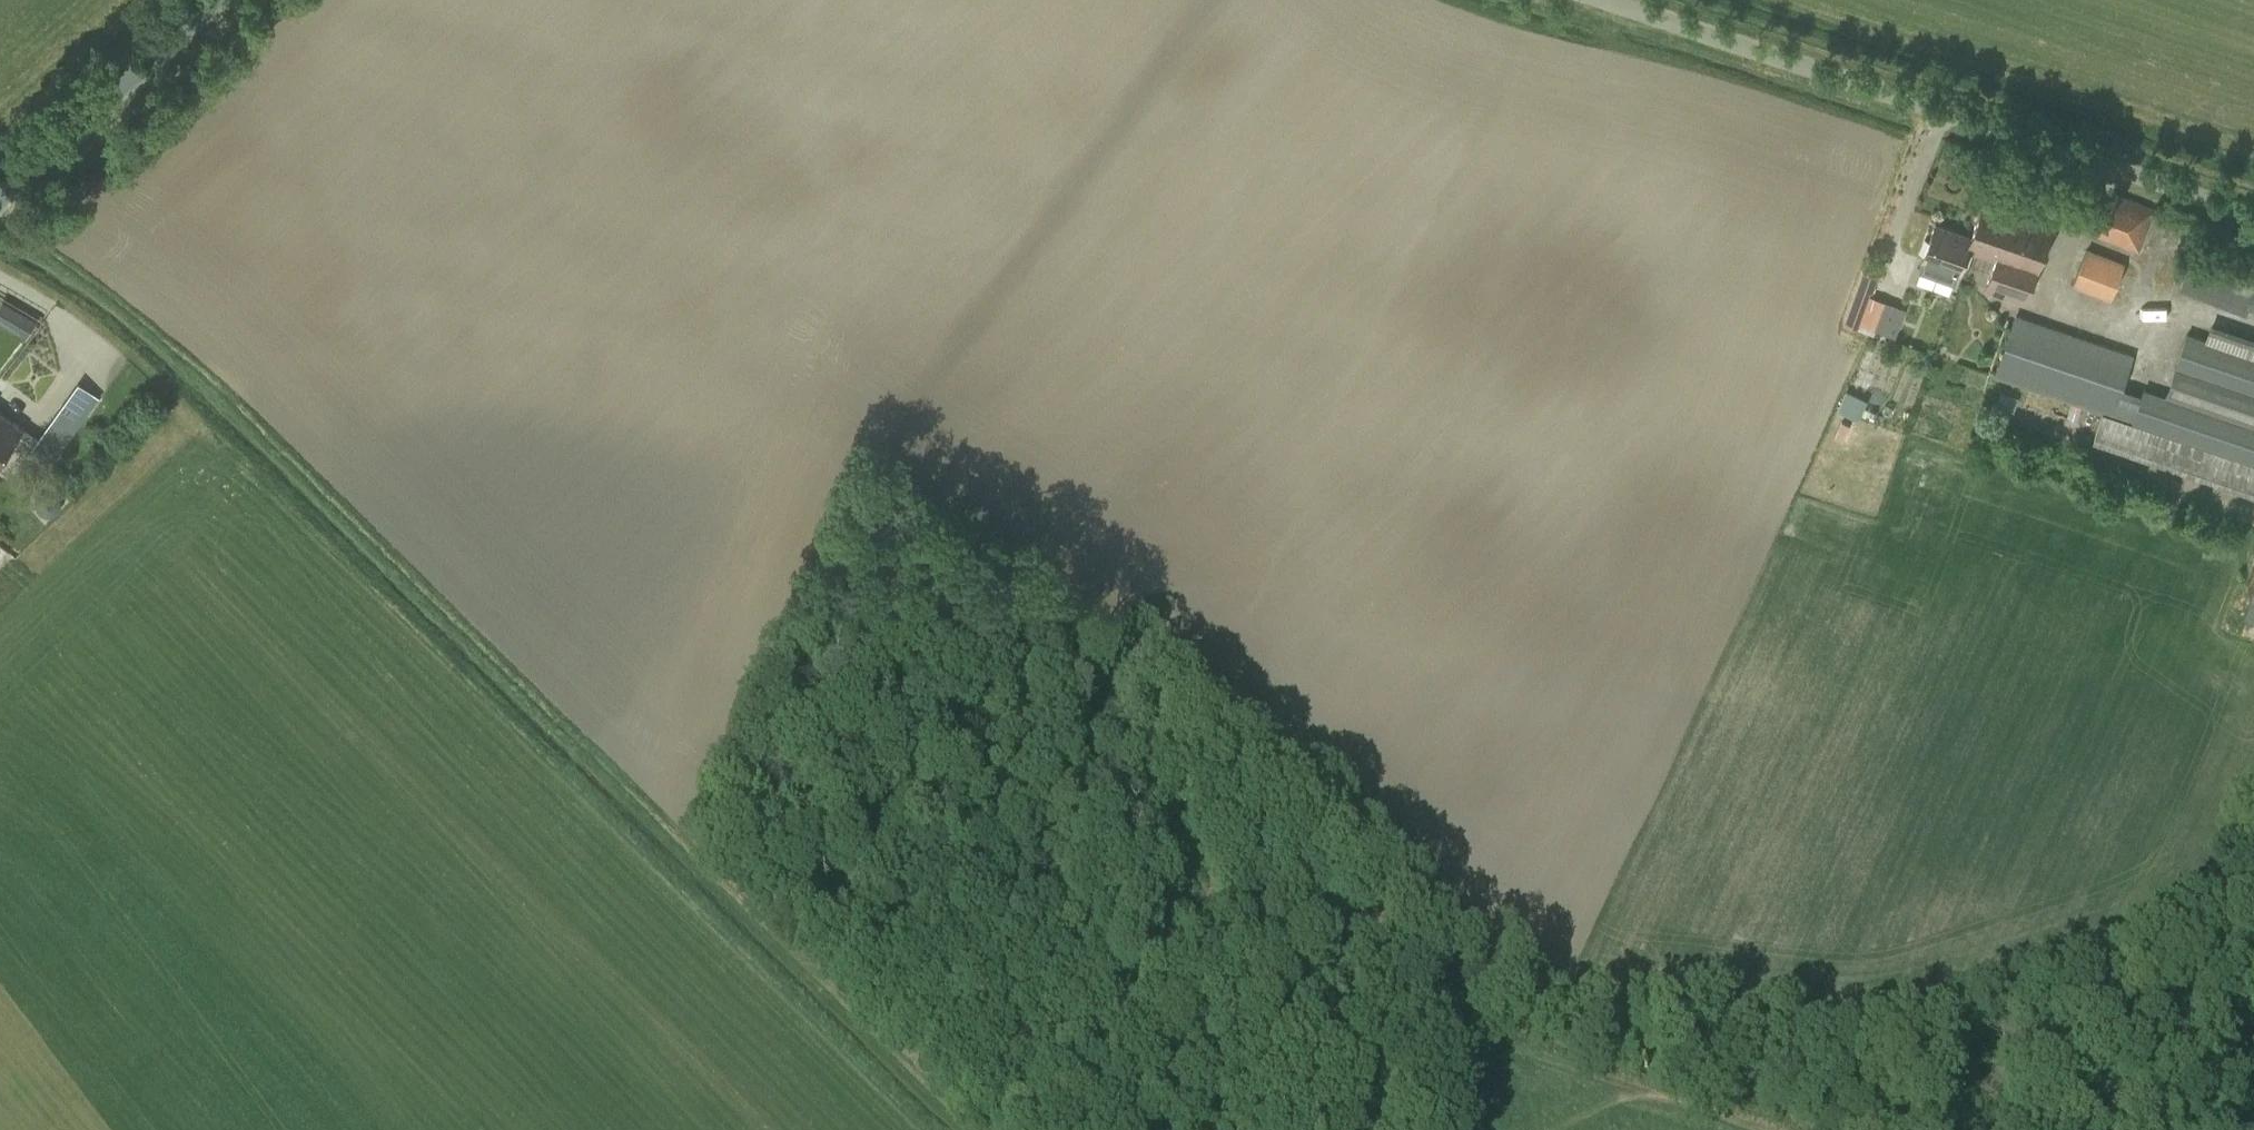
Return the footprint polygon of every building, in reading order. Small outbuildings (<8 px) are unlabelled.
[(2095,235),(2139,252),(2156,208),(2112,191),(2095,235)] [(1976,251),(1996,258),(1985,290),(2026,304),(2053,225),(1984,201),(1970,235),(1972,235),(1968,248),(1976,251)] [(1969,249),(1976,251),(1968,248),(1972,235),(1970,235),(1936,222),(1922,260),(1923,260),(1919,271),(1954,284),(1958,273),(1961,274),(1969,249)] [(2073,285),(2110,300),(2125,263),(2087,248),(2073,285)] [(2249,306),(2253,307),(2253,281),(2252,287),(2189,262),(2179,288),(2246,314),(2249,306)] [(1882,331),(1893,304),(1867,294),(1864,301),(1857,319),(1856,321),(1882,331)] [(5,298),(0,305),(0,314),(5,317),(11,316),(17,307),(5,298)] [(2171,375),(2164,395),(2156,392),(2144,388),(2142,393),(2122,386),(2133,355),(2015,314),(1995,376),(2103,413),(2093,441),(2253,496),(2253,337),(2211,322),(2206,339),(2186,332),(2171,375)] [(74,388),(30,452),(51,467),(96,404),(74,388)] [(25,430),(0,411),(0,464),(25,430)] [(1849,424),(1842,421),(1835,438),(1842,441),(1849,424)]
